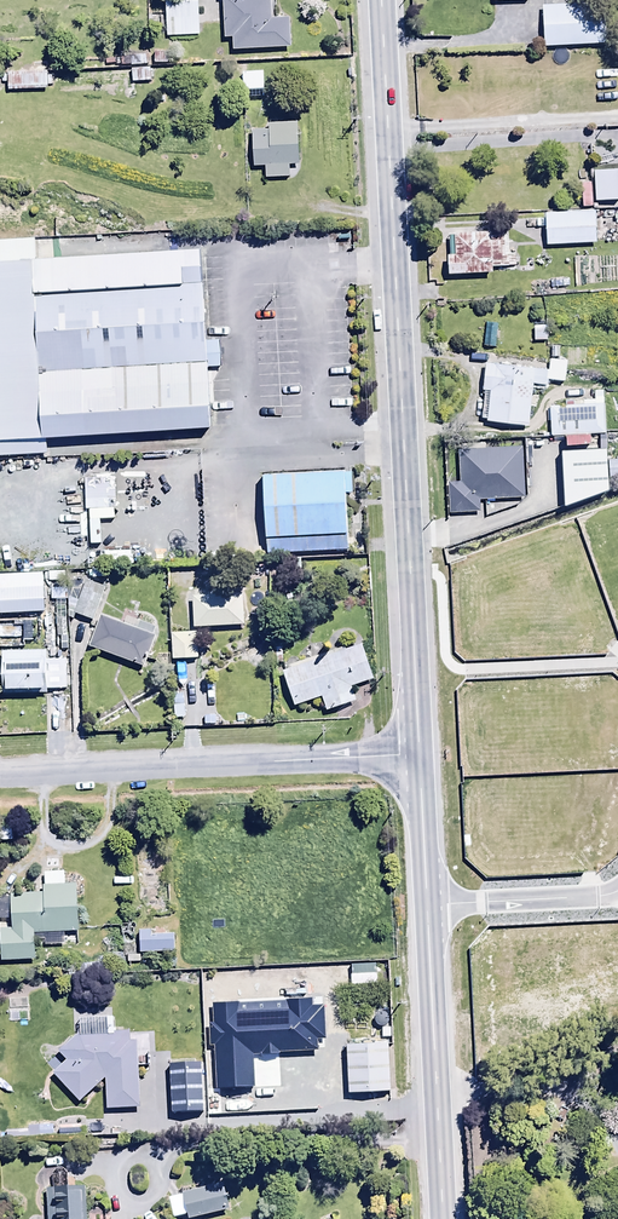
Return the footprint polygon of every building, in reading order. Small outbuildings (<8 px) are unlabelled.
[(167,39),(198,38),(198,0),(166,0),(167,39)] [(218,1),(224,1),(225,39),(233,39),(233,51),(291,51),(290,20),(272,21),(271,0),(218,0),(218,1)] [(606,6),(542,8),(543,49),(608,47),(606,6)] [(147,54),(132,54),(132,84),(147,84),(147,54)] [(168,55),(154,54),(153,66),(168,66),(168,55)] [(2,65),(3,91),(47,90),(47,64),(2,65)] [(268,133),(252,133),(252,171),(266,170),(266,181),(289,180),(289,167),(297,166),(296,125),(268,126),(268,133)] [(595,215),(545,216),(546,247),(596,245),(595,215)] [(516,236),(449,236),(449,259),(447,259),(447,278),(493,277),(492,268),(517,268),(516,236)] [(36,442),(201,429),(187,252),(38,264),(36,237),(0,240),(0,457),(37,454),(36,442)] [(498,327),(486,325),(484,349),(496,350),(498,327)] [(546,327),(534,328),(534,343),(547,343),(546,327)] [(557,375),(486,366),(481,421),(487,422),(487,423),(530,428),(533,397),(543,399),(544,387),(556,388),(557,375)] [(583,407),(550,409),(551,440),(567,440),(567,448),(590,447),(590,437),(606,437),(605,405),(597,406),(596,403),(583,403),(583,407)] [(523,450),(458,453),(460,484),(447,484),(449,515),(480,514),(480,502),(526,500),(523,450)] [(562,455),(565,511),(609,494),(608,481),(617,481),(617,463),(607,463),(607,452),(562,455)] [(347,469),(261,473),(266,557),(352,552),(347,469)] [(115,481),(84,482),(84,512),(115,512),(115,481)] [(0,578),(0,618),(45,616),(43,575),(0,578)] [(105,589),(85,582),(74,615),(93,622),(105,589)] [(242,597),(191,599),(192,630),(243,628),(242,597)] [(100,618),(88,649),(143,670),(155,639),(152,638),(155,632),(137,625),(134,631),(100,618)] [(198,636),(170,636),(171,662),(199,661),(198,636)] [(361,647),(281,676),(294,711),(322,701),(327,715),(357,705),(351,689),(373,681),(361,647)] [(46,652),(1,653),(2,698),(48,697),(48,692),(67,691),(66,662),(46,663),(46,652)] [(75,934),(76,887),(64,887),(65,874),(43,873),(42,896),(12,895),(11,932),(1,932),(1,960),(36,961),(36,941),(45,941),(45,944),(59,945),(60,933),(75,934)] [(105,1080),(106,1111),(140,1110),(136,1045),(130,1045),(129,1035),(78,1037),(59,1055),(67,1063),(53,1077),(80,1104),(105,1080)] [(390,1096),(388,1045),(347,1047),(349,1098),(390,1096)] [(86,1190),(68,1191),(67,1177),(63,1173),(52,1173),(53,1192),(46,1192),(47,1218),(87,1218),(86,1190)] [(229,1212),(223,1188),(169,1201),(173,1218),(184,1218),(187,1218),(201,1218),(229,1212)]
